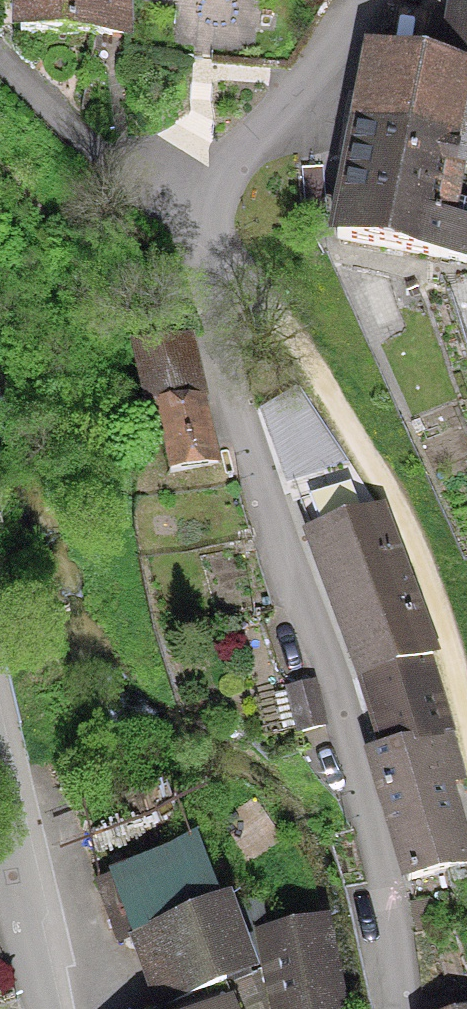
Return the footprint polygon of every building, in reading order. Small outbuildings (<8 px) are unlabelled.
[(107,40),(108,0),(0,0),(0,38),(107,40)] [(350,56),(316,233),(466,262),(466,214),(458,213),(466,164),(466,0),(451,75),(350,56)] [(401,885),(466,863),(466,826),(453,783),(466,776),(466,775),(436,659),(445,655),(390,506),(308,537),(360,681),(379,744),(358,752),(401,885)] [(305,687),(271,701),(285,736),(319,722),(305,687)] [(329,919),(246,939),(231,899),(126,940),(153,1008),(345,1008),(329,919)]
